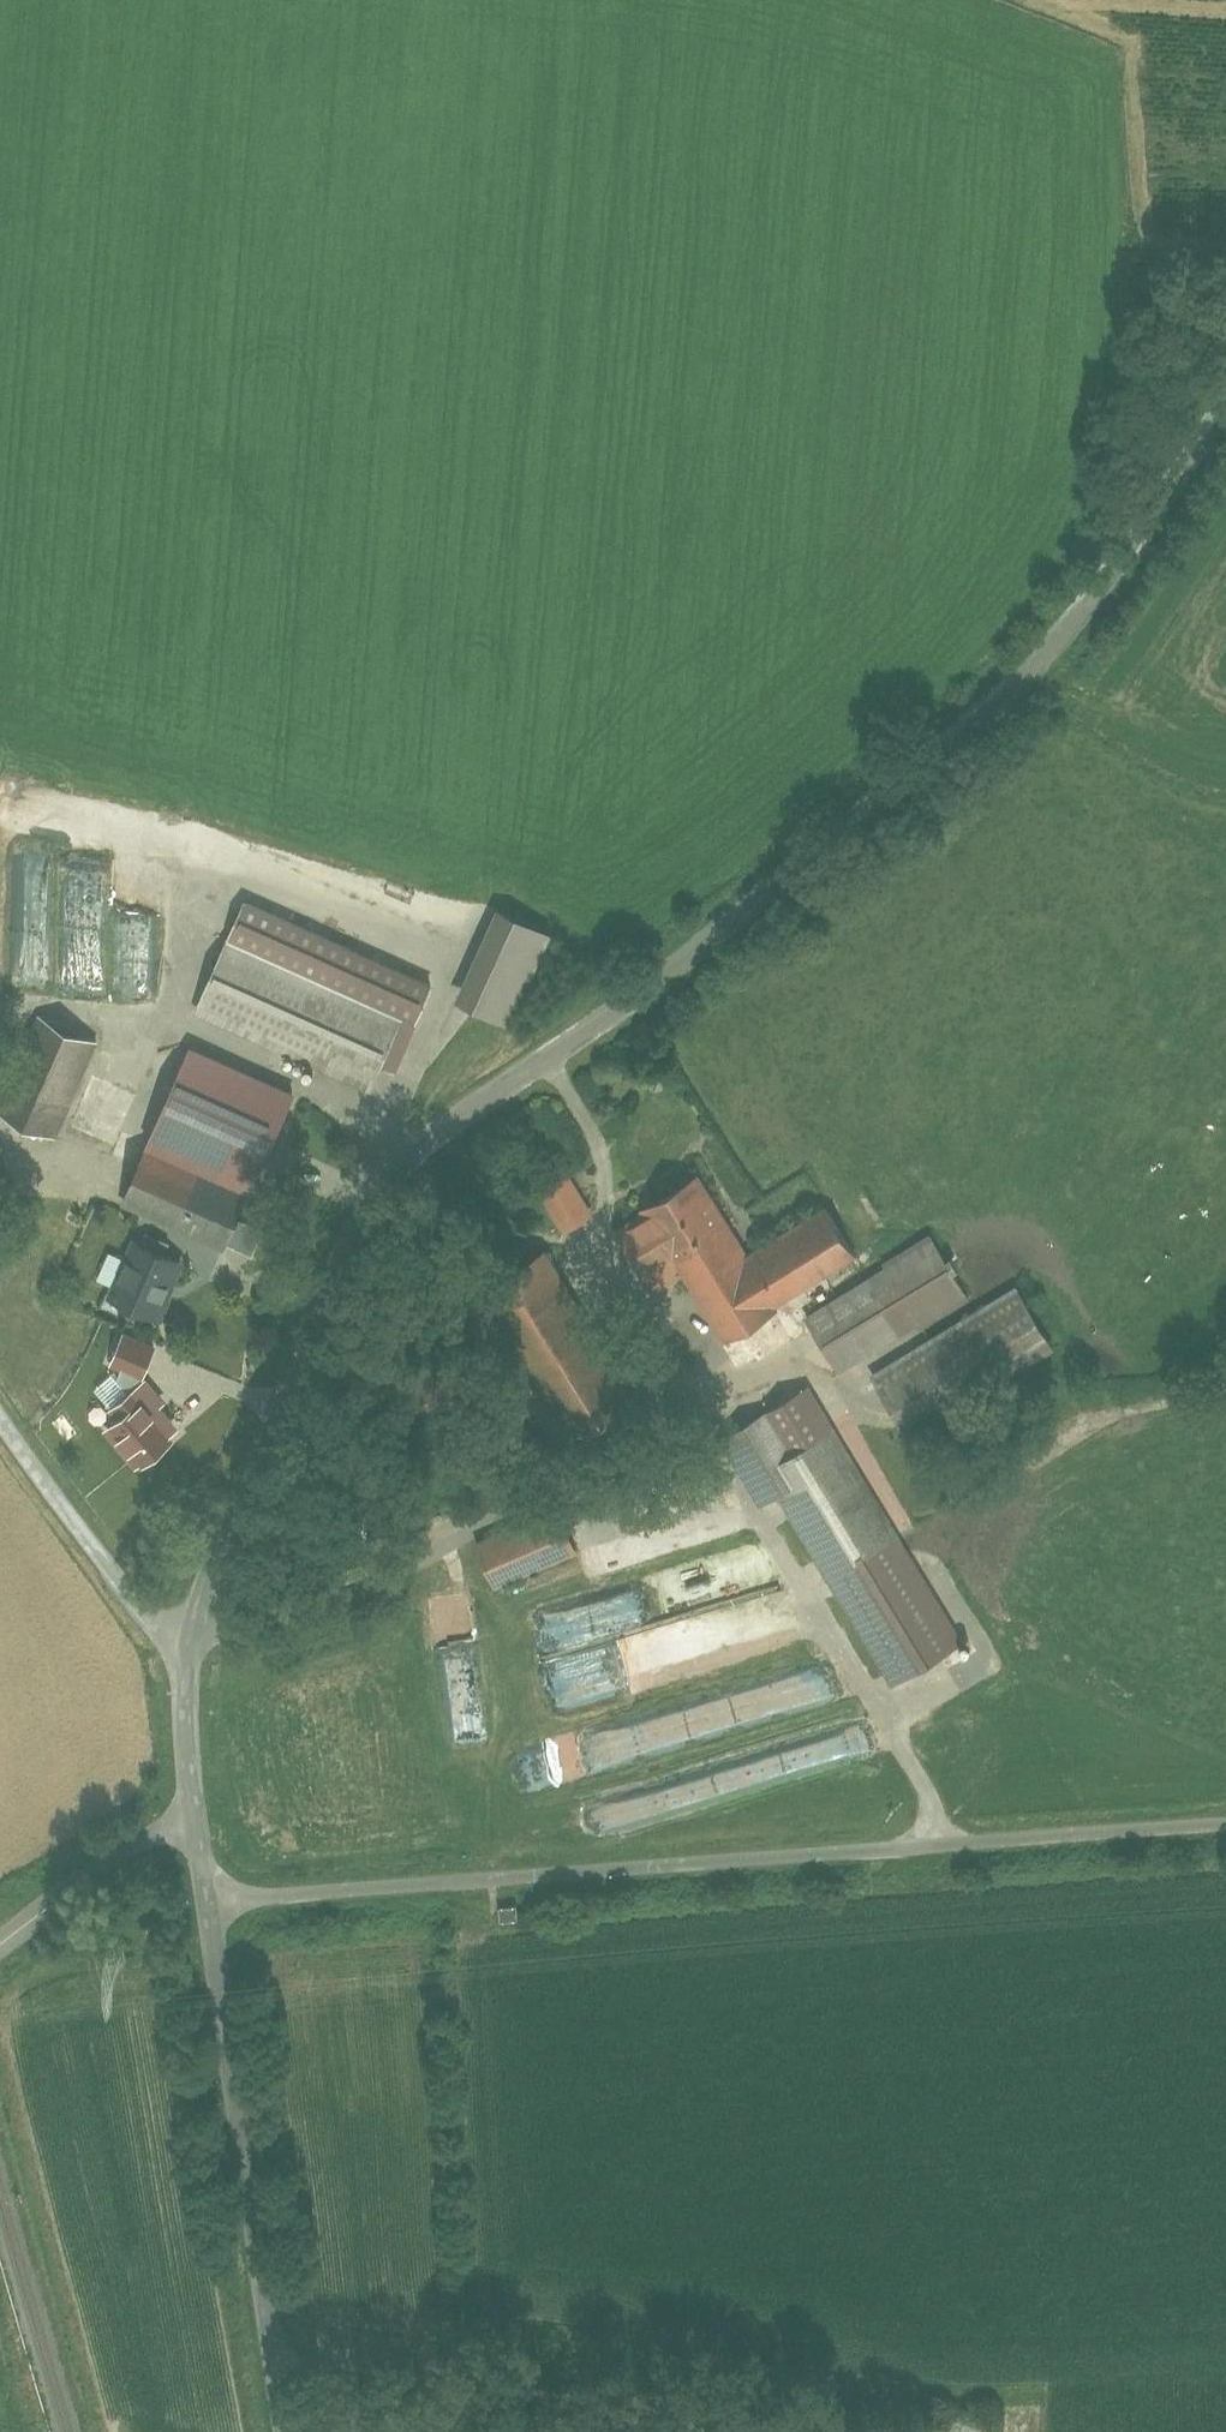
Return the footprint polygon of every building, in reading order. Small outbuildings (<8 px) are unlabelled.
[(437,978),(247,893),(194,1011),(384,1096),(437,978)] [(560,925),(501,899),(459,994),(518,1020),(560,925)] [(119,1000),(165,999),(162,909),(116,911),(119,1000)] [(0,1082),(0,1113),(59,1137),(98,1041),(28,1013),(0,1082)] [(304,1086),(192,1039),(146,1148),(255,1196),(304,1086)] [(255,1196),(146,1148),(122,1202),(231,1249),(255,1196)] [(598,1211),(565,1161),(530,1184),(562,1233),(598,1211)] [(704,1168),(615,1224),(656,1291),(689,1270),(730,1335),(863,1251),(830,1199),(754,1247),(704,1168)] [(933,1229),(804,1309),(844,1373),(973,1293),(933,1229)] [(192,1258),(134,1235),(109,1296),(167,1319),(192,1258)] [(553,1241),(479,1289),(571,1431),(645,1382),(553,1241)] [(1018,1276),(872,1370),(913,1433),(1059,1339),(1018,1276)] [(123,1415),(110,1426),(139,1461),(144,1458),(146,1460),(173,1437),(169,1433),(176,1427),(158,1405),(162,1401),(140,1375),(141,1372),(124,1364),(118,1377),(131,1392),(115,1405),(123,1415)] [(969,1636),(812,1383),(754,1419),(721,1439),(760,1503),(763,1506),(781,1495),(783,1500),(896,1681),(932,1658),(969,1636)] [(557,1497),(475,1535),(498,1584),(580,1547),(557,1497)] [(771,1599),(724,1599),(724,1630),(740,1630),(740,1624),(771,1624),(771,1599)] [(657,2424),(656,2431),(712,2431),(657,2424)]
